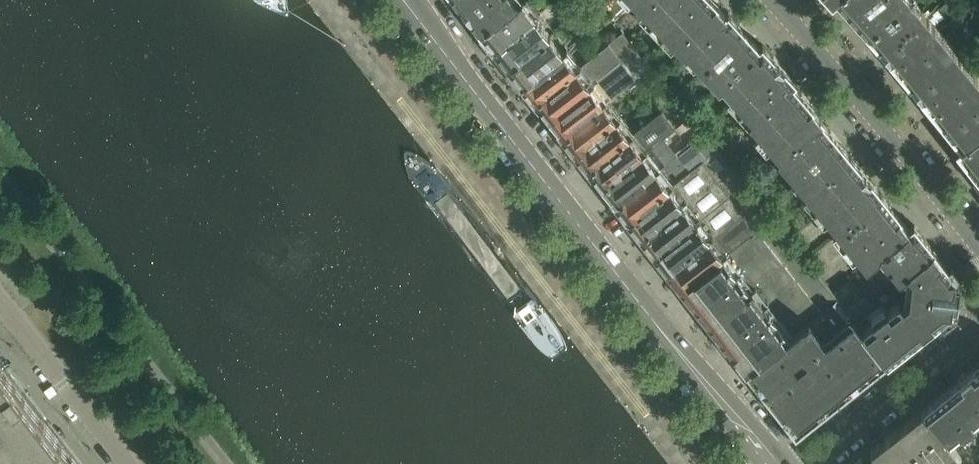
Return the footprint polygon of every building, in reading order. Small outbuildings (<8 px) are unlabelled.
[(484,32),(521,3),(519,0),(459,0),(484,32)] [(524,0),(521,3),(484,32),(497,50),(537,17),(524,0)] [(655,21),(677,0),(634,0),(655,21)] [(715,0),(677,0),(655,21),(687,54),(689,52),(728,13),(715,0)] [(908,0),(840,0),(870,34),(910,2),(908,0)] [(956,9),(949,0),(948,0),(938,9),(946,18),(956,9)] [(926,21),(910,2),(870,34),(902,72),(942,40),(932,28),(926,21)] [(938,9),(925,20),(926,21),(932,28),(944,17),(938,9)] [(729,12),(728,13),(689,52),(720,86),(722,84),(761,47),(729,12)] [(959,12),(948,21),(956,30),(966,21),(959,12)] [(537,17),(497,50),(511,66),(551,34),(537,17)] [(622,33),(577,69),(537,100),(550,117),(636,50),(622,33)] [(551,34),(511,66),(524,83),(564,52),(551,34)] [(973,77),(942,40),(902,72),(933,110),(973,77)] [(764,44),(761,47),(722,84),(753,119),(793,84),(793,83),(796,81),(764,44)] [(604,103),(650,67),(636,50),(550,117),(563,134),(604,103)] [(564,52),(524,83),(537,100),(577,69),(564,52)] [(973,77),(933,110),(963,147),(978,133),(978,85),(973,77)] [(824,119),(793,84),(753,119),(751,121),(780,156),(822,120),(824,119)] [(603,185),(690,116),(677,99),(630,136),(590,168),(603,185)] [(604,103),(563,134),(576,150),(617,119),(604,103)] [(690,116),(603,185),(616,202),(674,156),(689,173),(718,150),(690,116)] [(590,168),(630,136),(617,119),(576,150),(590,168)] [(852,156),(822,120),(780,156),(779,158),(808,192),(852,156)] [(963,147),(959,150),(978,176),(978,133),(963,147)] [(689,173),(630,219),(643,236),(732,167),(718,150),(689,173)] [(616,202),(630,219),(689,173),(674,156),(616,202)] [(881,192),(852,156),(808,192),(837,227),(881,192)] [(732,167),(643,236),(656,253),(746,183),(732,167)] [(746,183),(656,253),(670,270),(760,200),(746,183)] [(910,228),(881,192),(837,227),(867,263),(881,252),(910,229),(910,228)] [(760,200),(670,270),(683,288),(773,217),(760,200)] [(773,217),(683,288),(697,305),(787,234),(773,217)] [(915,224),(910,228),(910,229),(881,252),(900,275),(904,275),(910,271),(935,250),(915,224)] [(787,234),(697,305),(710,322),(802,251),(787,234)] [(956,278),(935,250),(910,271),(915,276),(913,288),(963,293),(964,288),(961,284),(955,283),(956,278)] [(840,298),(834,290),(802,251),(710,322),(748,370),(840,298)] [(963,293),(913,288),(911,301),(904,306),(925,332),(952,310),(952,305),(958,305),(962,302),(963,293)] [(801,430),(889,360),(865,328),(853,314),(840,298),(748,370),(794,429),(796,430),(797,430),(798,430),(800,430),(801,430)] [(875,320),(865,328),(889,360),(925,332),(904,306),(900,301),(889,310),(886,307),(873,317),(875,320)] [(0,359),(0,451),(11,463),(82,463),(0,359)] [(961,379),(978,403),(978,365),(961,379)] [(961,379),(925,408),(949,440),(961,431),(964,435),(977,425),(974,420),(978,417),(978,403),(961,379)] [(962,457),(949,440),(925,408),(871,450),(872,450),(864,456),(863,457),(862,457),(859,459),(853,463),(953,463),(962,457)]
